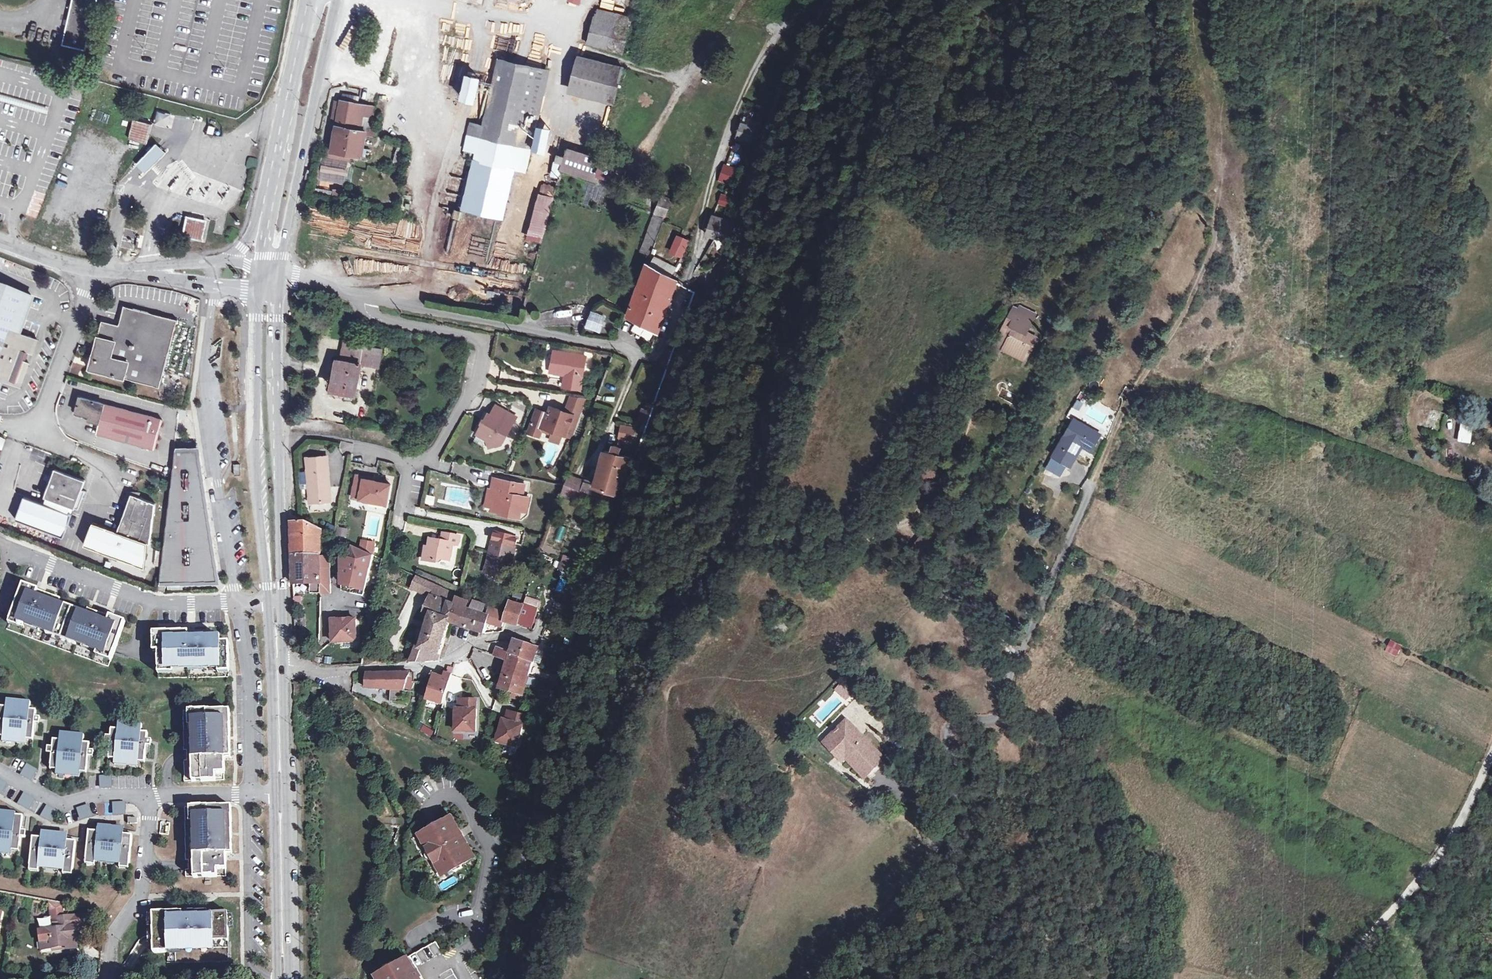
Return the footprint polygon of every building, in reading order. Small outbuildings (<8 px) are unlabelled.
[(62,43),(84,48),(94,0),(71,0),(62,43)] [(468,7),(482,11),(484,0),(469,0),(468,7)] [(587,49),(622,58),(632,22),(597,13),(587,49)] [(580,62),(573,88),(616,101),(624,74),(580,62)] [(527,176),(537,131),(524,127),(536,74),(501,65),(486,128),(474,126),(465,161),(476,163),(464,215),(504,225),(517,173),(527,176)] [(550,77),(536,74),(524,127),(537,131),(550,77)] [(465,102),(476,105),(482,83),(471,80),(465,102)] [(45,110),(46,105),(0,92),(0,98),(45,110)] [(342,105),(360,108),(362,99),(344,95),(342,105)] [(375,111),(360,108),(342,105),(332,154),(362,161),(367,139),(377,141),(378,134),(370,133),(375,111)] [(155,125),(171,129),(174,115),(158,111),(155,125)] [(745,117),(741,130),(749,131),(751,125),(753,120),(745,117)] [(150,123),(132,118),(126,139),(144,144),(150,123)] [(760,128),(751,125),(749,131),(741,130),(736,142),(753,147),(760,128)] [(535,156),(546,159),(553,135),(541,132),(535,156)] [(165,153),(156,144),(135,166),(144,174),(165,153)] [(596,187),(597,181),(602,165),(570,155),(567,163),(559,161),(553,180),(560,183),(562,176),(596,187)] [(725,171),(721,186),(737,190),(741,175),(725,171)] [(540,243),(556,187),(539,182),(524,238),(540,243)] [(1200,198),(1197,206),(1205,209),(1207,201),(1200,198)] [(720,209),(727,211),(730,203),(723,201),(720,209)] [(665,221),(670,205),(663,202),(657,218),(665,221)] [(194,222),(183,219),(178,236),(194,241),(199,224),(194,222)] [(644,256),(651,259),(663,225),(657,222),(644,256)] [(713,222),(708,239),(728,245),(733,229),(713,222)] [(674,257),(683,261),(690,245),(681,241),(674,257)] [(678,286),(648,269),(629,319),(660,337),(678,286)] [(0,286),(0,387),(2,382),(22,389),(31,365),(25,362),(27,355),(34,358),(40,343),(20,335),(33,299),(0,286)] [(159,385),(178,317),(126,302),(121,320),(105,315),(95,345),(89,364),(159,385)] [(591,315),(585,331),(600,335),(606,317),(592,315),(591,315)] [(998,361),(1002,355),(1008,353),(1022,361),(1028,352),(1021,347),(1026,339),(1021,336),(1022,333),(1008,324),(989,356),(998,361)] [(1021,347),(1028,352),(1033,343),(1026,339),(1021,347)] [(343,363),(362,367),(381,371),(386,354),(346,346),(343,363)] [(1020,365),(1022,361),(1008,353),(1002,355),(1020,365)] [(567,381),(565,390),(582,393),(588,360),(557,355),(553,376),(569,379),(569,381),(567,381)] [(338,362),(332,391),(356,397),(362,367),(343,363),(338,362)] [(354,405),(356,397),(332,391),(330,399),(354,405)] [(161,419),(80,395),(75,410),(89,415),(88,418),(99,422),(96,431),(153,448),(161,419)] [(1438,432),(1445,415),(1431,409),(1424,426),(1438,432)] [(496,410),(491,420),(488,418),(479,436),(488,440),(489,440),(490,451),(503,448),(511,430),(507,428),(513,418),(496,410)] [(1426,412),(1419,410),(1416,425),(1423,427),(1426,412)] [(1080,442),(1084,444),(1092,449),(1101,433),(1073,417),(1050,458),(1051,458),(1066,467),(1070,469),(1078,454),(1074,452),(1080,442)] [(1470,445),(1474,427),(1461,425),(1458,442),(1470,445)] [(555,433),(552,442),(560,445),(563,436),(555,433)] [(488,440),(479,436),(475,445),(484,450),(488,440)] [(621,437),(618,449),(634,453),(637,441),(621,437)] [(1078,454),(1084,444),(1080,442),(1074,452),(1078,454)] [(197,452),(175,452),(159,579),(160,579),(161,574),(216,573),(211,542),(206,509),(202,482),(197,452)] [(607,458),(599,478),(602,479),(622,484),(630,464),(620,462),(621,459),(620,457),(618,456),(616,456),(614,456),(613,460),(607,458)] [(1051,458),(1045,468),(1060,477),(1066,467),(1051,458)] [(308,507),(331,507),(330,471),(321,471),(321,461),(307,461),(308,471),(308,507)] [(330,461),(321,461),(321,471),(330,471),(330,461)] [(73,506),(84,479),(53,467),(42,497),(44,498),(42,505),(23,498),(15,520),(61,537),(70,514),(66,512),(68,505),(73,506)] [(375,485),(375,483),(358,478),(353,501),(386,509),(391,489),(383,487),(375,485)] [(592,489),(589,500),(607,507),(610,498),(616,501),(622,484),(602,479),(599,478),(596,490),(592,489)] [(492,492),(490,501),(497,502),(496,508),(494,513),(511,517),(511,518),(521,520),(522,513),(528,514),(531,500),(524,499),(527,487),(497,481),(495,489),(499,490),(499,493),(494,493),(492,492)] [(568,500),(574,482),(570,481),(564,499),(568,500)] [(581,497),(585,486),(574,482),(568,500),(579,504),(581,497)] [(121,499),(126,500),(129,492),(137,495),(139,490),(126,485),(121,499)] [(592,489),(585,486),(581,497),(589,500),(592,489)] [(115,530),(91,520),(82,543),(142,566),(145,541),(148,542),(153,501),(137,495),(129,492),(126,500),(115,530)] [(437,500),(430,499),(429,506),(436,507),(437,500)] [(294,550),(321,548),(322,534),(308,527),(301,528),(303,525),(293,520),(294,550)] [(345,536),(347,527),(339,525),(337,534),(345,536)] [(496,535),(489,558),(496,560),(491,576),(506,581),(517,541),(496,535)] [(426,549),(423,561),(435,564),(441,561),(449,564),(453,546),(458,547),(460,540),(444,536),(442,543),(431,540),(428,549),(426,549)] [(931,549),(935,552),(937,554),(941,547),(936,543),(931,549)] [(366,593),(372,560),(371,559),(373,548),(363,546),(361,554),(351,549),(351,565),(341,563),(341,588),(366,593)] [(321,558),(321,548),(294,550),(294,560),(321,558)] [(321,558),(294,560),(294,589),(320,587),(320,598),(331,597),(331,560),(321,558)] [(496,560),(489,558),(485,574),(491,576),(496,560)] [(1083,562),(1075,559),(1072,566),(1079,570),(1083,562)] [(44,591),(22,583),(9,619),(10,619),(17,622),(18,618),(26,621),(47,629),(46,632),(54,636),(55,631),(62,634),(72,606),(58,602),(60,597),(44,591)] [(415,650),(440,658),(449,626),(454,610),(431,600),(424,615),(431,617),(423,644),(418,643),(415,650)] [(454,610),(449,626),(460,630),(466,616),(469,608),(456,605),(454,610)] [(68,636),(67,640),(75,643),(77,639),(98,647),(105,650),(104,654),(111,657),(112,657),(116,646),(125,620),(101,612),(87,607),(85,612),(72,606),(62,634),(68,636)] [(472,617),(466,616),(460,630),(484,637),(501,633),(505,625),(507,619),(475,608),(472,617)] [(507,619),(505,625),(515,628),(521,611),(511,608),(507,619)] [(17,622),(10,619),(8,622),(23,628),(26,621),(18,618),(17,622)] [(357,623),(333,625),(334,647),(358,645),(357,623)] [(185,630),(152,630),(152,640),(157,640),(157,649),(157,659),(157,666),(165,666),(165,664),(173,664),(217,663),(217,665),(218,665),(229,665),(228,650),(228,640),(220,641),(220,635),(211,636),(211,630),(185,630)] [(494,661),(509,666),(511,660),(534,667),(539,651),(515,644),(511,657),(497,652),(494,661)] [(1401,650),(1392,645),(1388,654),(1397,658),(1401,650)] [(105,650),(98,647),(95,654),(110,660),(111,657),(104,654),(105,650)] [(440,658),(415,650),(411,665),(438,663),(440,658)] [(511,660),(509,666),(501,692),(513,697),(520,700),(523,701),(534,667),(511,660)] [(444,710),(453,677),(450,676),(449,677),(445,677),(444,681),(435,678),(433,686),(427,705),(444,710)] [(409,677),(367,678),(366,689),(390,692),(389,704),(403,705),(404,693),(409,677)] [(842,679),(833,687),(846,700),(854,691),(842,679)] [(520,700),(513,697),(511,703),(518,705),(520,700)] [(7,698),(6,706),(0,705),(0,731),(3,731),(3,736),(26,739),(27,738),(27,734),(33,734),(35,722),(35,716),(36,709),(30,709),(31,700),(7,698)] [(344,714),(345,711),(329,698),(323,704),(335,715),(337,713),(341,717),(344,714)] [(480,705),(465,703),(464,713),(464,716),(459,716),(457,735),(477,737),(480,705)] [(228,709),(188,710),(188,719),(193,719),(193,726),(194,756),(189,756),(189,765),(194,765),(194,772),(199,772),(199,780),(213,780),(213,772),(222,772),(222,757),(229,757),(229,753),(228,709)] [(188,719),(188,710),(185,710),(186,726),(193,726),(193,719),(188,719)] [(844,758),(863,777),(884,756),(845,717),(819,742),(839,763),(844,758)] [(527,723),(513,718),(510,727),(509,730),(504,729),(498,747),(517,753),(527,723)] [(142,723),(118,720),(118,728),(111,727),(110,735),(109,741),(108,752),(109,752),(115,753),(114,758),(115,758),(138,760),(138,756),(145,757),(146,744),(147,738),(148,731),(141,730),(142,723)] [(418,730),(432,737),(435,730),(421,723),(418,730)] [(57,764),(56,768),(56,769),(57,769),(80,771),(81,767),(87,767),(90,742),(83,741),(84,733),(60,731),(60,739),(53,739),(51,764),(57,764)] [(38,768),(27,762),(20,774),(31,780),(38,768)] [(194,765),(189,765),(189,781),(199,780),(199,772),(194,772),(194,765)] [(112,773),(99,774),(100,787),(112,787),(112,773)] [(36,797),(24,791),(17,803),(29,809),(36,797)] [(126,800),(113,800),(112,813),(126,813),(126,800)] [(88,803),(76,806),(81,820),(93,815),(88,803)] [(231,803),(192,804),(192,813),(197,813),(197,821),(197,851),(193,851),(193,860),(197,859),(198,867),(203,867),(203,875),(217,875),(216,868),(226,867),(226,852),(232,852),(232,847),(231,803)] [(59,810),(47,804),(40,815),(52,822),(59,810)] [(192,813),(192,804),(189,804),(189,821),(197,821),(197,813),(192,813)] [(0,810),(0,849),(12,850),(12,845),(20,845),(21,836),(22,829),(23,815),(16,814),(16,811),(0,810)] [(459,832),(451,819),(438,826),(436,823),(428,828),(430,831),(422,835),(426,842),(429,841),(432,847),(427,850),(435,864),(440,861),(444,868),(442,869),(445,875),(453,871),(455,874),(463,869),(461,867),(474,859),(466,845),(463,847),(460,840),(456,834),(459,832)] [(98,830),(89,829),(86,857),(95,858),(100,859),(101,856),(115,857),(115,860),(120,861),(129,862),(130,862),(132,833),(123,832),(122,832),(123,834),(118,834),(119,828),(119,825),(103,824),(103,826),(102,832),(98,832),(98,830)] [(42,836),(32,835),(30,864),(39,865),(45,865),(45,862),(59,864),(59,867),(64,867),(73,868),(74,868),(76,840),(67,839),(66,839),(66,841),(62,841),(63,835),(63,833),(47,830),(47,833),(46,839),(42,839),(42,836)] [(193,860),(193,875),(203,875),(203,867),(198,867),(197,859),(193,860)] [(209,947),(209,941),(224,940),(223,913),(203,913),(203,911),(149,912),(149,948),(149,952),(164,951),(164,948),(204,947),(209,947)] [(38,930),(39,941),(48,940),(49,948),(67,947),(68,951),(74,949),(74,940),(77,940),(76,917),(51,919),(52,930),(38,930)] [(39,949),(49,948),(48,940),(39,941),(39,949)] [(406,960),(394,967),(392,964),(384,968),(386,971),(378,975),(380,978),(419,978),(420,978),(416,972),(414,973),(406,960)]
